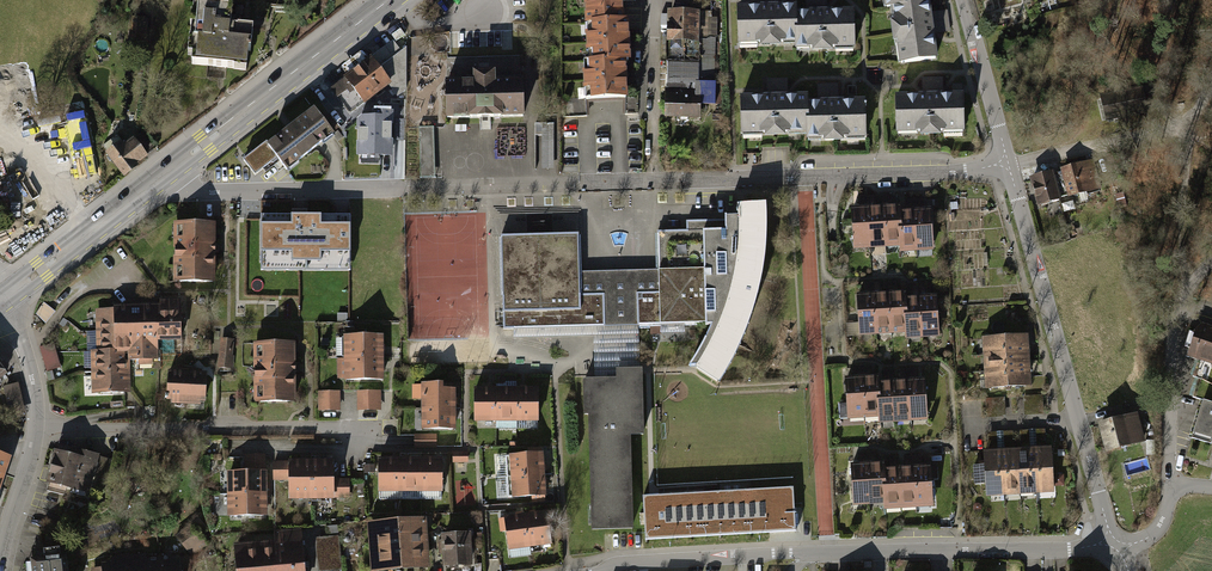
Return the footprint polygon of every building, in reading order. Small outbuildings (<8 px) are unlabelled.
[(189,61),(249,68),(254,24),(235,22),(238,0),(196,0),(189,61)] [(584,22),(593,22),(594,59),(587,59),(588,97),(629,96),(628,63),(633,63),(632,16),(625,16),(624,0),(584,0),(584,22)] [(882,6),(890,5),(896,62),(942,57),(936,0),(882,0),(882,6)] [(797,52),(856,51),(855,13),(797,14),(797,5),(738,7),(739,45),(797,44),(797,52)] [(716,14),(667,13),(666,77),(715,78),(716,14)] [(394,41),(331,89),(349,114),(399,76),(399,65),(394,59),(399,55),(400,49),(394,41)] [(474,78),(448,79),(449,114),(526,113),(526,76),(498,77),(497,69),(474,70),(474,78)] [(694,91),(666,91),(666,116),(699,117),(700,103),(715,103),(715,82),(694,82),(694,91)] [(812,92),(841,91),(840,83),(812,84),(812,92)] [(805,92),(739,94),(740,134),(801,132),(801,140),(864,139),(863,100),(805,101),(805,92)] [(960,95),(890,98),(892,137),(962,133),(960,95)] [(433,98),(409,98),(409,122),(421,122),(422,175),(435,175),(433,98)] [(269,145),(268,146),(285,167),(287,170),(333,134),(315,110),(269,145)] [(359,121),(359,155),(390,156),(391,110),(374,110),(374,118),(362,118),(359,121)] [(554,124),(543,124),(542,169),(553,169),(554,124)] [(120,143),(105,154),(124,179),(151,160),(135,139),(123,147),(120,143)] [(281,170),(285,167),(268,146),(269,145),(267,142),(244,160),(256,175),(274,161),(281,170)] [(1090,162),(1056,169),(1062,197),(1096,189),(1090,162)] [(1051,170),(1027,176),(1034,206),(1058,201),(1051,170)] [(660,293),(638,294),(638,325),(712,322),(691,366),(718,381),(741,344),(757,300),(766,254),(766,205),(736,206),(737,219),(686,219),(686,230),(657,232),(659,270),(660,293)] [(899,207),(849,210),(851,248),(900,245),(900,253),(934,251),(932,210),(899,212),(899,207)] [(348,218),(261,217),(261,271),(347,272),(348,218)] [(215,223),(175,223),(175,282),(216,282),(215,223)] [(581,272),(580,235),(501,237),(504,329),(515,328),(606,326),(605,294),(582,295),(581,272)] [(641,370),(638,325),(638,294),(660,293),(659,270),(581,272),(582,295),(605,294),(606,326),(515,328),(515,338),(595,336),(596,380),(618,380),(617,371),(641,370)] [(905,294),(860,296),(862,333),(904,331),(905,338),(940,336),(938,299),(906,301),(905,294)] [(161,308),(155,308),(155,337),(157,337),(156,339),(181,338),(180,300),(160,301),(161,308)] [(55,311),(45,303),(36,315),(46,323),(55,311)] [(129,338),(155,337),(155,308),(128,309),(129,330),(129,338)] [(98,321),(98,331),(129,330),(128,309),(101,310),(101,318),(98,321)] [(129,338),(129,330),(98,331),(98,341),(102,344),(102,351),(124,351),(130,350),(129,338)] [(1190,356),(1211,363),(1210,367),(1211,368),(1211,337),(1197,332),(1190,356)] [(385,334),(338,334),(338,378),(384,379),(385,334)] [(157,358),(156,339),(157,337),(155,337),(129,338),(130,350),(130,360),(139,360),(139,358),(157,358)] [(1025,353),(1024,337),(989,338),(990,355),(1025,353)] [(234,339),(220,338),(217,368),(233,369),(234,357),(232,356),(234,339)] [(294,342),(252,343),(254,400),(296,399),(294,342)] [(39,348),(46,372),(61,368),(54,344),(39,348)] [(93,367),(93,372),(125,371),(124,351),(102,351),(86,351),(84,353),(84,366),(87,368),(93,367)] [(1026,370),(1025,353),(990,355),(991,371),(1026,370)] [(167,398),(186,399),(188,370),(181,369),(177,373),(169,373),(167,398)] [(194,370),(188,370),(186,399),(204,400),(206,375),(198,375),(194,370)] [(596,380),(584,381),(585,415),(589,415),(593,530),(634,529),(631,435),(644,434),(642,370),(641,370),(617,371),(618,380),(596,380)] [(1026,386),(1026,370),(991,371),(991,388),(1026,386)] [(125,392),(125,371),(93,372),(94,381),(98,385),(98,392),(125,392)] [(54,380),(52,372),(46,373),(48,382),(54,380)] [(883,378),(846,381),(849,419),(885,416),(885,423),(930,419),(927,384),(883,388),(883,378)] [(26,417),(18,383),(3,387),(11,421),(26,417)] [(455,383),(420,383),(419,430),(455,430),(455,383)] [(537,388),(476,390),(477,427),(538,425),(537,388)] [(340,391),(317,391),(317,409),(340,409),(340,391)] [(380,392),(356,392),(356,411),(380,411),(380,392)] [(1205,408),(1193,442),(1211,449),(1211,410),(1205,408)] [(1136,412),(1098,423),(1106,453),(1145,442),(1136,412)] [(1023,451),(1046,449),(1045,430),(1021,432),(1023,451)] [(991,453),(1014,452),(1013,433),(989,434),(991,453)] [(436,435),(415,435),(415,447),(436,447),(436,435)] [(99,457),(56,445),(45,483),(88,495),(99,457)] [(11,456),(0,452),(0,488),(11,456)] [(467,452),(454,453),(454,462),(467,461),(467,452)] [(545,452),(507,455),(510,497),(548,495),(545,452)] [(1051,452),(1034,453),(1037,488),(1053,487),(1051,452)] [(1034,453),(1018,454),(1020,489),(1037,488),(1034,453)] [(1018,454),(1001,455),(1003,490),(1020,489),(1018,454)] [(1001,455),(985,456),(986,461),(979,461),(979,466),(975,466),(976,484),(987,483),(987,491),(1003,490),(1001,455)] [(442,460),(379,459),(379,497),(442,498),(442,460)] [(333,460),(289,462),(290,506),(334,505),(333,460)] [(884,464),(851,467),(854,507),(884,504),(885,511),(936,507),(932,469),(885,473),(884,464)] [(268,470),(229,470),(229,519),(268,519),(268,470)] [(647,539),(797,530),(794,490),(644,498),(647,539)] [(546,511),(503,520),(509,553),(553,545),(546,511)] [(427,518),(368,522),(372,569),(430,565),(427,518)] [(278,570),(305,570),(301,532),(274,534),(276,547),(278,570)] [(471,533),(442,535),(444,567),(472,565),(471,533)] [(316,539),(320,570),(322,570),(342,569),(338,536),(316,539)] [(236,551),(237,570),(278,570),(276,547),(236,551)] [(29,559),(31,570),(66,570),(64,555),(60,555),(59,548),(42,551),(43,557),(29,559)] [(101,562),(101,569),(91,570),(181,570),(179,556),(146,559),(146,555),(109,558),(110,562),(101,562)]
